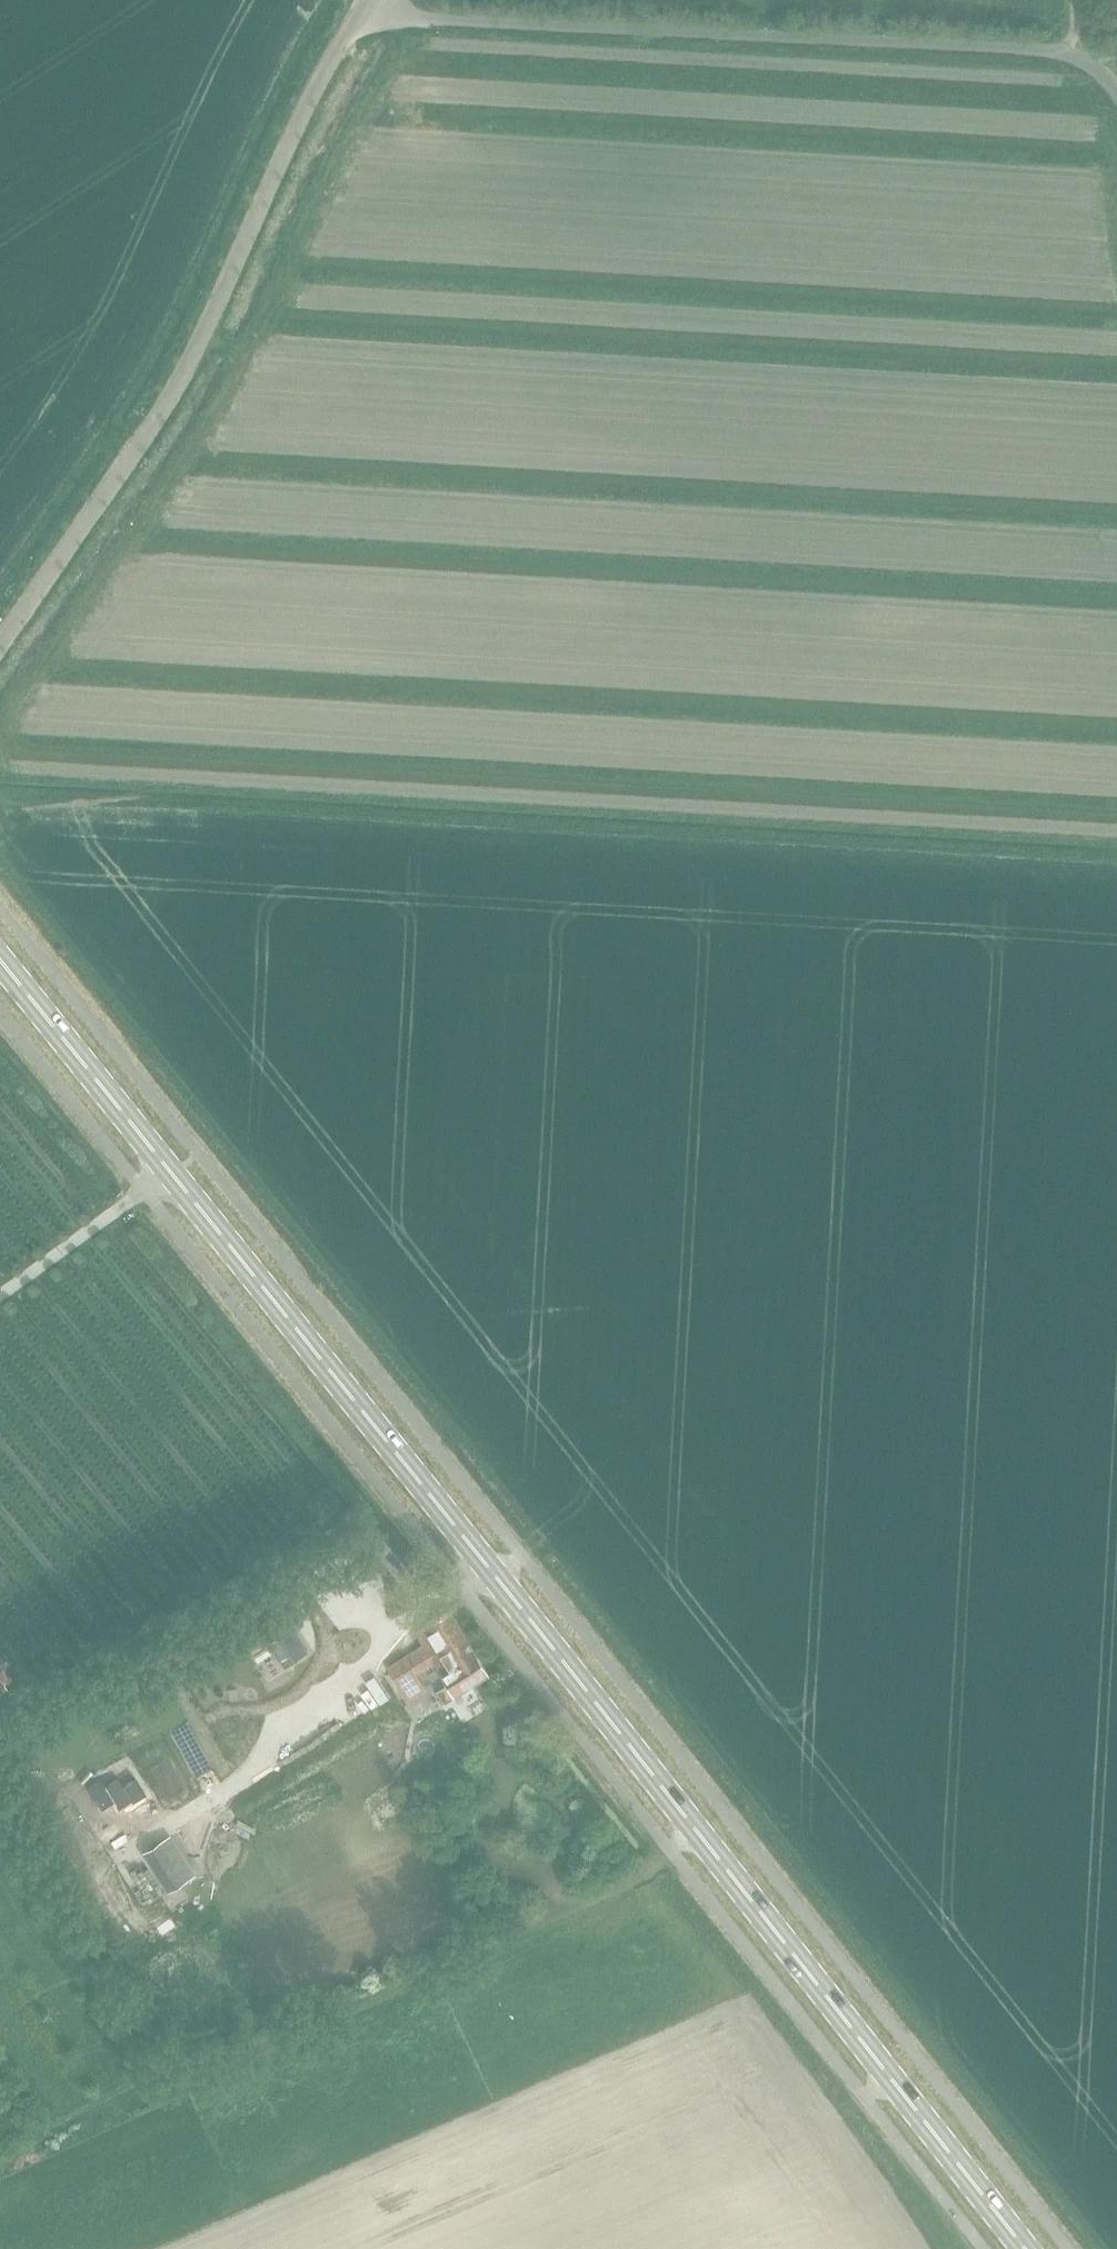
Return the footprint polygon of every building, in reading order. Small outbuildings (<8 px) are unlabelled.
[(448,1701),(491,1674),(449,1609),(415,1630),(424,1644),(392,1666),(408,1689),(424,1679),(418,1671),(434,1660),(449,1683),(440,1688),(448,1701)] [(308,1651),(286,1617),(263,1632),(285,1666),(308,1651)]
